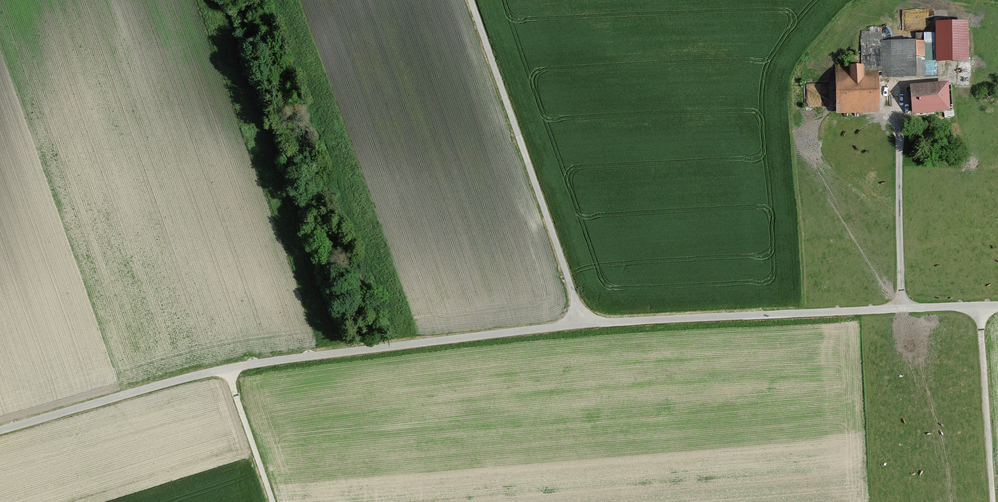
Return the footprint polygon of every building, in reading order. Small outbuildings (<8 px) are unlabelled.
[(967,21),(937,22),(938,59),(968,58),(967,21)] [(922,41),(883,42),(884,75),(922,74),(922,41)] [(836,113),(879,112),(879,70),(835,71),(836,113)] [(912,86),(914,113),(949,110),(947,83),(912,86)]
